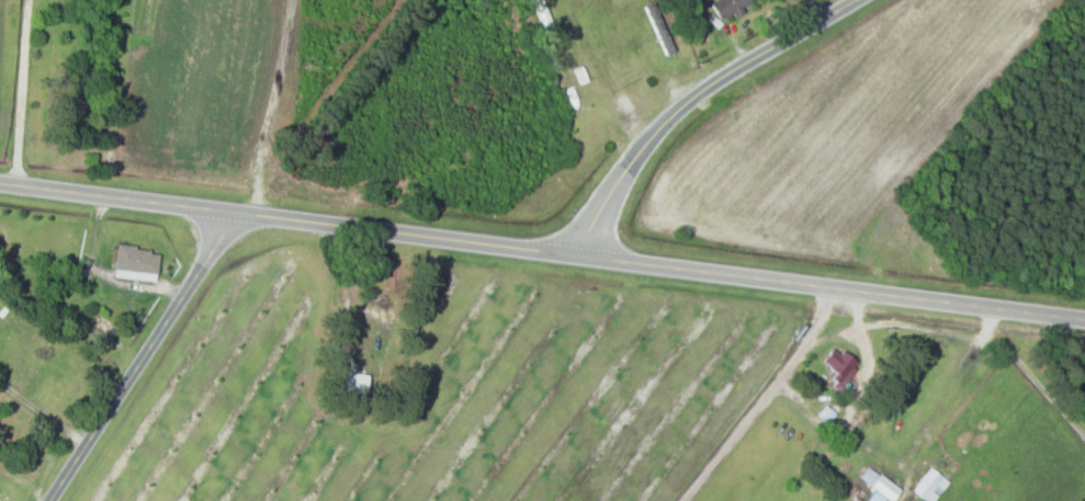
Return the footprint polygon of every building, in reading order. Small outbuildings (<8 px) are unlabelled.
[(543,42),(556,38),(544,0),(529,0),(543,42)] [(751,0),(717,0),(712,3),(722,21),(753,4),(751,0)] [(115,277),(157,280),(159,249),(117,246),(115,277)] [(402,322),(403,312),(357,306),(356,316),(402,322)] [(859,365),(837,346),(820,365),(843,385),(859,365)] [(343,395),(368,391),(365,373),(341,376),(343,395)] [(35,462),(25,453),(19,459),(30,468),(35,462)] [(885,498),(890,500),(894,500),(901,490),(868,468),(860,479),(875,490),(868,500),(883,500),(885,498)] [(949,483),(931,468),(912,491),(925,500),(934,500),(949,483)]
